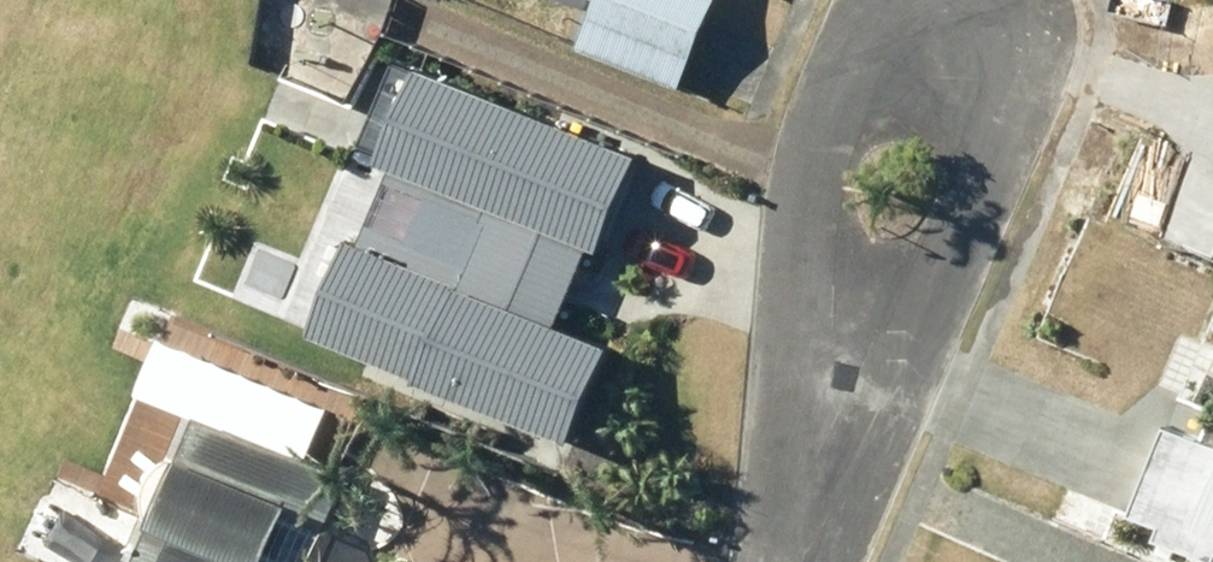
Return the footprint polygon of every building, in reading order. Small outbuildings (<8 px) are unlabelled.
[(582,2),(567,36),(671,81),(705,0),(578,0),(582,2)] [(283,306),(371,343),(363,363),(423,388),(431,370),(528,411),(578,292),(453,239),(487,159),(367,108),(283,306)] [(491,237),(599,286),(656,158),(547,110),(491,237)] [(123,558),(134,561),(301,561),(339,468),(186,405),(123,558)] [(1121,509),(1150,521),(1144,536),(1185,553),(1188,546),(1212,556),(1212,442),(1158,420),(1121,509)]
